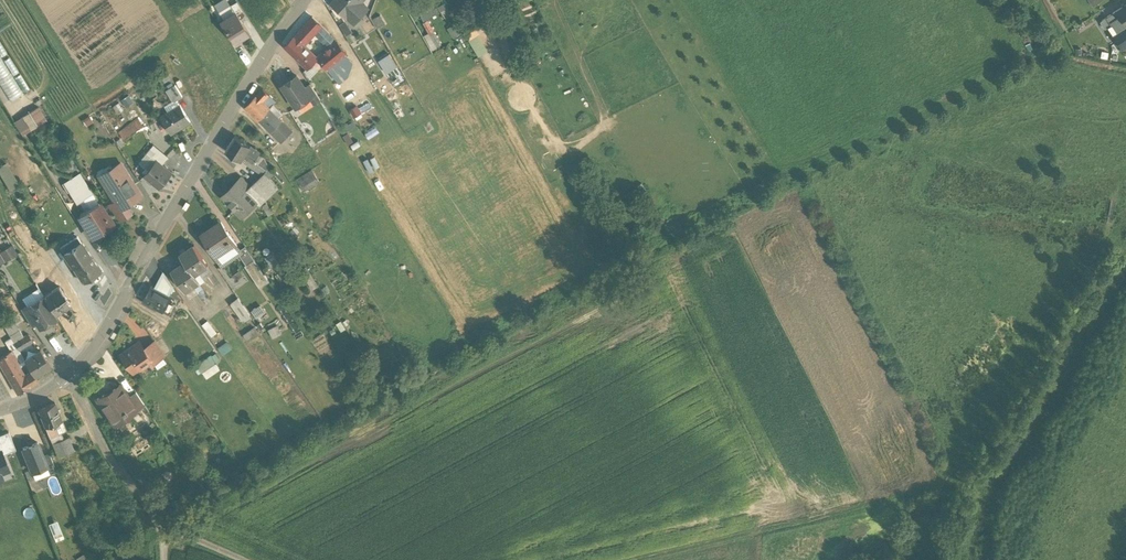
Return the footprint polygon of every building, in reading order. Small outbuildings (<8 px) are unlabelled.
[(331,8),(353,28),(366,13),(359,7),(365,0),(338,0),(331,8)] [(1088,6),(1093,12),(1107,0),(1094,0),(1088,6)] [(247,23),(237,7),(230,10),(235,18),(236,17),(241,26),(247,23)] [(437,20),(432,12),(419,21),(423,28),(437,20)] [(1117,19),(1125,33),(1125,13),(1117,19)] [(241,26),(236,17),(235,18),(221,26),(235,48),(249,39),(241,26)] [(1117,19),(1107,26),(1107,27),(1101,31),(1106,38),(1109,35),(1114,42),(1113,43),(1125,35),(1125,33),(1117,19)] [(379,20),(372,24),(377,34),(385,30),(379,20)] [(312,23),(301,35),(309,44),(318,37),(322,33),(312,23)] [(431,56),(439,51),(426,27),(422,30),(428,40),(423,43),(431,56)] [(461,32),(478,64),(487,59),(470,27),(461,32)] [(453,43),(459,40),(455,32),(448,35),(453,43)] [(330,41),(322,33),(318,37),(332,50),(336,47),(330,41)] [(301,35),(294,43),(302,51),(309,44),(301,35)] [(1113,43),(1112,43),(1123,59),(1125,56),(1125,35),(1113,43)] [(338,44),(332,38),(330,41),(336,47),(338,44)] [(302,51),(294,43),(284,52),(307,73),(318,65),(302,51)] [(345,58),(336,47),(332,50),(318,62),(327,74),(345,58)] [(11,106),(23,99),(0,60),(0,87),(11,106)] [(304,94),(296,82),(281,92),(295,113),(310,104),(310,103),(304,94)] [(309,90),(304,94),(310,103),(310,104),(314,110),(320,106),(309,90)] [(181,102),(174,91),(167,95),(174,107),(181,102)] [(276,107),(263,94),(255,102),(269,115),(275,121),(278,123),(282,119),(273,110),(276,107)] [(269,115),(255,102),(245,113),(258,126),(269,115)] [(118,118),(123,116),(119,109),(115,112),(118,118)] [(179,110),(160,122),(171,139),(189,127),(179,110)] [(39,112),(22,123),(30,136),(47,125),(39,112)] [(269,115),(258,126),(264,132),(275,121),(269,115)] [(275,121),(264,132),(270,137),(281,126),(278,123),(275,121)] [(143,131),(136,122),(118,136),(124,145),(143,131)] [(281,126),(270,137),(280,147),(291,136),(281,126)] [(249,151),(234,141),(224,156),(240,166),(240,165),(249,152),(249,151)] [(154,165),(162,171),(168,163),(153,151),(147,159),(154,165)] [(249,151),(249,152),(240,165),(262,180),(264,178),(269,184),(273,179),(268,174),(261,163),(258,160),(258,159),(249,151)] [(162,171),(154,165),(147,175),(144,173),(141,176),(144,178),(142,180),(158,193),(170,178),(162,171)] [(141,203),(120,169),(111,174),(113,177),(102,184),(107,192),(110,193),(115,202),(113,203),(116,207),(120,213),(124,210),(132,206),(133,208),(141,203)] [(0,174),(12,193),(19,189),(7,170),(0,174)] [(310,176),(295,186),(303,197),(317,187),(310,176)] [(262,180),(249,192),(263,206),(277,193),(269,184),(264,178),(262,180)] [(81,181),(67,190),(78,209),(93,201),(81,181)] [(249,192),(241,183),(222,202),(234,215),(237,212),(244,220),(256,208),(244,197),(249,192)] [(263,206),(249,192),(244,197),(256,208),(258,211),(263,206)] [(124,210),(120,213),(116,207),(109,211),(119,227),(130,220),(124,210)] [(112,231),(99,210),(81,221),(94,242),(112,231)] [(220,228),(201,241),(222,271),(238,260),(237,258),(239,256),(220,228)] [(33,234),(21,239),(26,249),(38,244),(33,234)] [(78,243),(71,247),(75,253),(82,248),(78,243)] [(71,247),(61,254),(65,259),(75,253),(71,247)] [(75,253),(65,259),(73,272),(90,261),(82,248),(75,253)] [(206,271),(193,251),(192,251),(192,252),(185,257),(185,256),(184,257),(179,260),(183,267),(184,267),(193,280),(206,271)] [(0,252),(0,272),(17,262),(13,254),(4,259),(0,252)] [(239,256),(237,258),(238,260),(246,271),(253,266),(244,252),(239,256)] [(90,261),(73,272),(84,289),(101,278),(90,261)] [(280,272),(273,261),(266,265),(273,276),(280,272)] [(268,288),(253,266),(245,272),(259,294),(268,288)] [(183,268),(179,271),(178,271),(171,276),(170,277),(184,297),(198,288),(193,280),(184,267),(183,267),(183,268)] [(206,271),(193,280),(198,288),(198,287),(211,278),(206,271)] [(64,287),(56,274),(50,277),(58,290),(64,287)] [(307,275),(302,278),(313,296),(318,293),(307,275)] [(169,299),(174,289),(160,282),(155,292),(169,299)] [(198,288),(184,297),(189,304),(203,294),(198,287),(198,288)] [(61,294),(46,303),(57,321),(72,311),(61,294)] [(168,304),(151,295),(143,308),(161,318),(168,304)] [(57,321),(46,303),(29,313),(38,329),(41,334),(58,324),(57,321)] [(249,323),(237,305),(230,310),(242,328),(249,323)] [(38,329),(29,313),(23,317),(33,333),(38,329)] [(257,325),(266,319),(261,313),(252,319),(257,325)] [(3,328),(20,359),(35,351),(30,341),(25,344),(18,330),(22,328),(18,320),(3,328)] [(60,327),(44,332),(47,340),(62,335),(60,327)] [(214,339),(206,328),(202,332),(210,342),(214,339)] [(282,341),(277,333),(269,339),(273,346),(282,341)] [(253,335),(242,342),(246,348),(257,340),(253,335)] [(13,359),(19,356),(13,346),(8,349),(13,359)] [(154,349),(148,353),(152,360),(147,363),(151,368),(150,369),(152,372),(164,364),(154,349)] [(225,350),(217,356),(221,361),(230,355),(227,351),(226,352),(225,350)] [(148,353),(143,356),(140,353),(135,352),(131,355),(132,355),(120,363),(129,377),(135,378),(139,375),(140,375),(150,369),(151,368),(147,363),(152,360),(148,353)] [(0,368),(7,380),(26,368),(20,359),(19,356),(0,368)] [(41,357),(26,366),(36,383),(51,373),(41,357)] [(213,366),(198,374),(205,386),(220,378),(213,366)] [(20,376),(9,383),(13,390),(24,382),(20,376)] [(33,379),(25,384),(31,394),(38,389),(33,379)] [(24,382),(13,390),(19,401),(31,394),(25,384),(24,382)] [(128,404),(120,392),(98,407),(116,432),(136,418),(133,413),(134,413),(128,404)] [(134,401),(128,404),(134,413),(133,413),(136,418),(143,414),(134,401)] [(57,411),(41,417),(48,434),(63,428),(57,411)] [(63,428),(48,434),(52,444),(67,438),(63,428)] [(0,443),(0,453),(2,458),(2,457),(4,463),(17,458),(10,440),(0,443)] [(70,444),(54,450),(60,465),(76,459),(70,444)] [(44,463),(39,450),(24,456),(33,479),(40,477),(41,477),(42,477),(41,476),(48,474),(48,473),(44,463)] [(10,477),(4,463),(2,457),(2,458),(0,458),(0,487),(4,486),(1,481),(10,477)] [(50,460),(44,463),(48,473),(48,474),(51,482),(58,479),(50,460)] [(51,531),(58,549),(66,546),(59,528),(51,531)]
